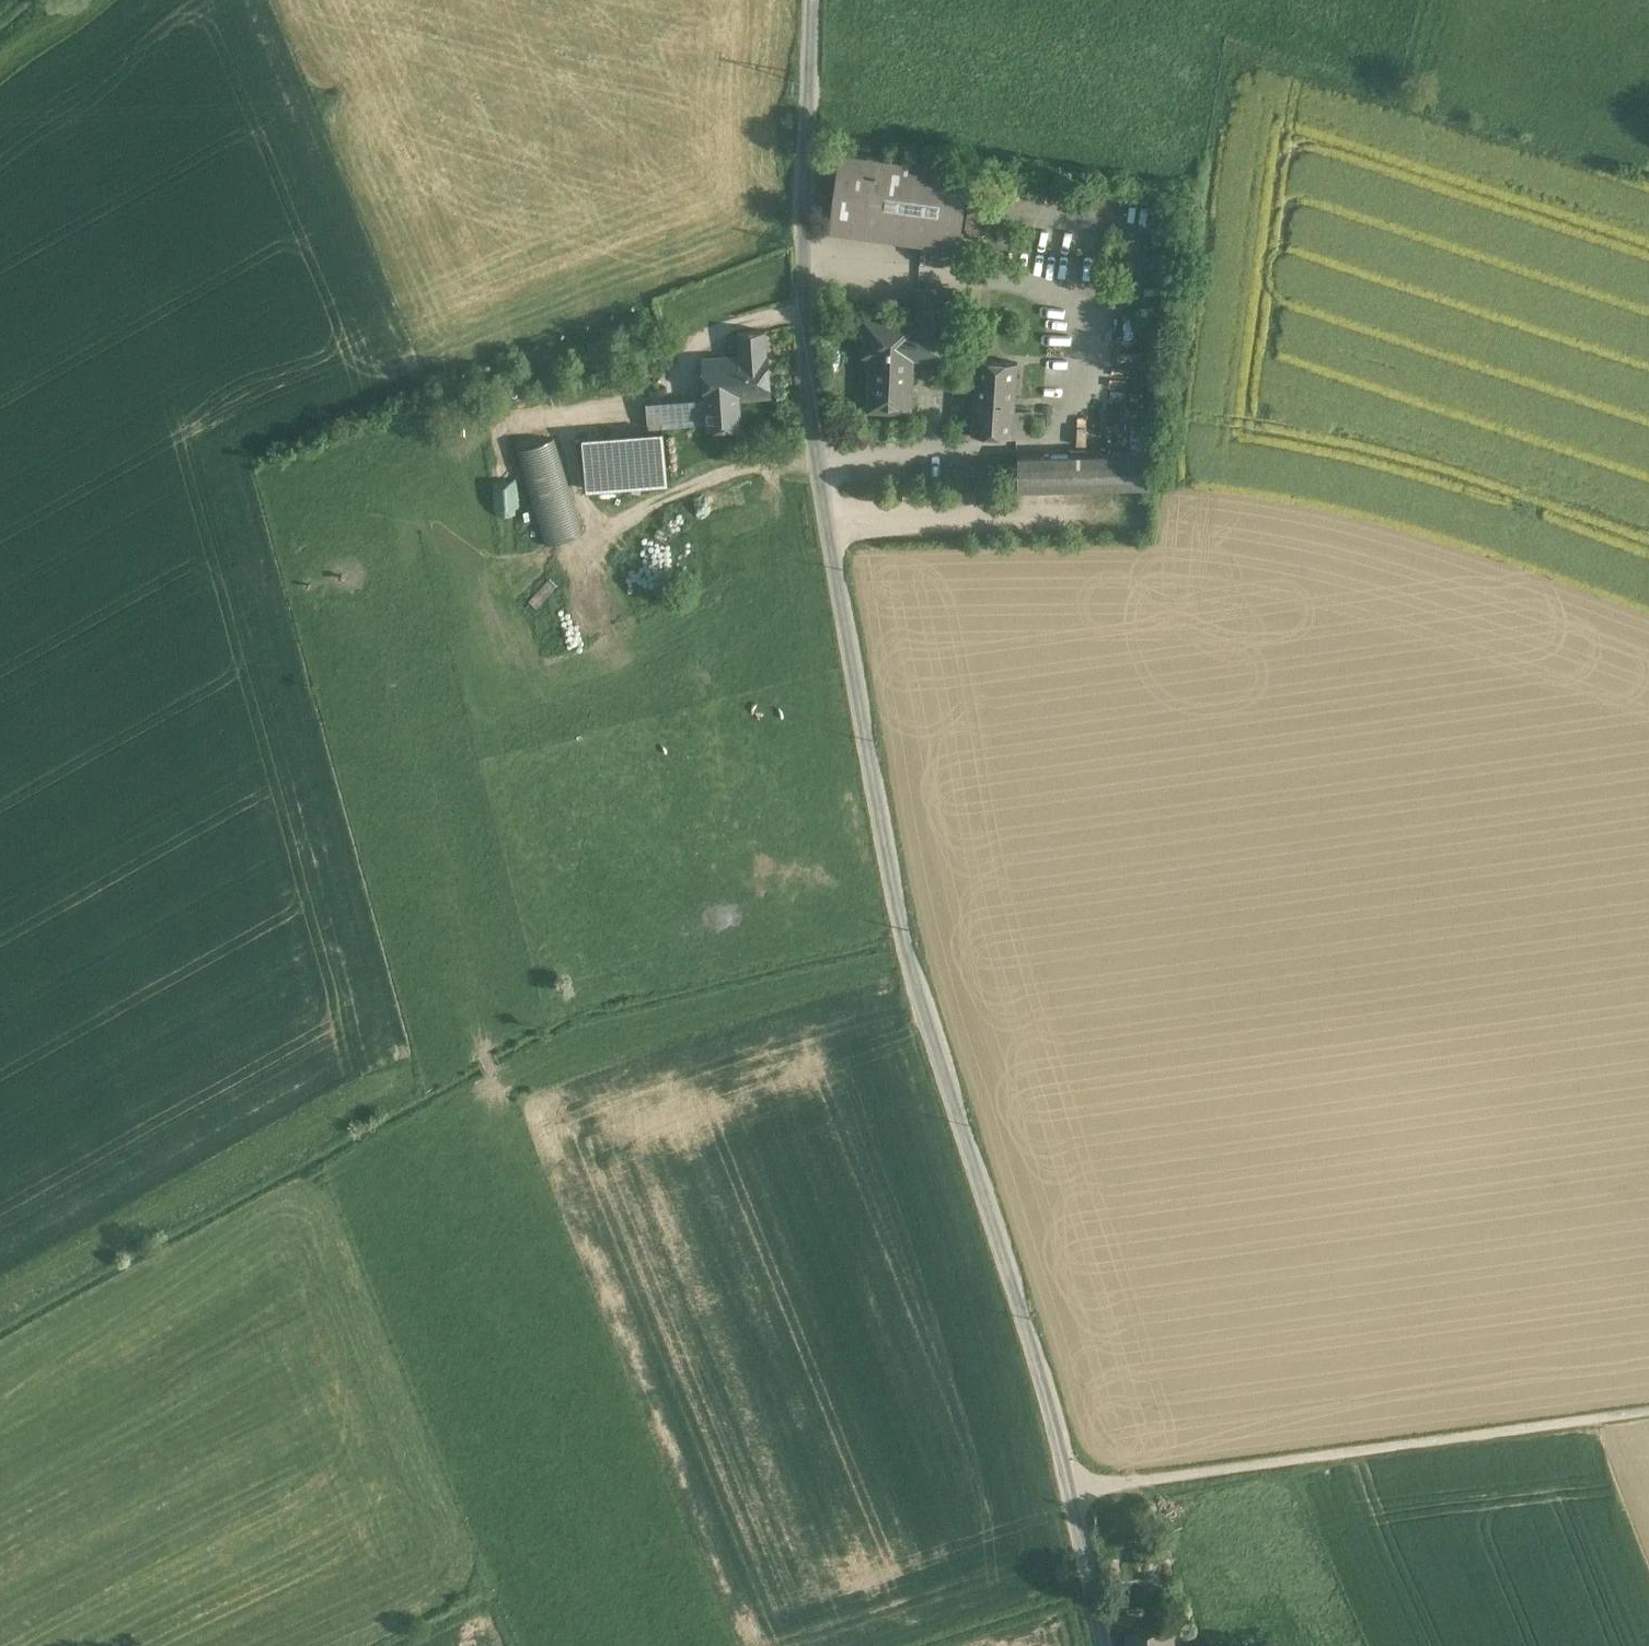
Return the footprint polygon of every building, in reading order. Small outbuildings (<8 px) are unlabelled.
[(971,169),(840,151),(829,230),(933,244),(933,245),(960,248),(971,169)] [(988,199),(971,196),(965,235),(983,238),(988,199)] [(951,293),(921,292),(920,331),(928,332),(949,333),(951,293)] [(892,323),(891,331),(868,330),(866,354),(881,355),(880,371),(871,371),(869,410),(896,411),(897,404),(911,405),(914,356),(927,357),(928,332),(920,331),(915,331),(915,325),(892,323)] [(741,356),(705,359),(708,397),(687,399),(691,424),(709,423),(710,426),(740,424),(738,397),(771,395),(766,331),(739,333),(741,356)] [(949,333),(928,332),(927,357),(948,358),(949,333)] [(1020,363),(978,360),(975,399),(1017,402),(1020,363)] [(687,399),(647,402),(649,428),(691,424),(687,399)] [(1017,402),(975,399),(972,433),(1033,437),(1035,412),(1016,411),(1017,402)] [(663,431),(584,437),(588,490),(667,484),(663,431)] [(555,437),(517,449),(545,545),(583,533),(555,437)] [(1150,451),(1018,454),(1019,488),(1151,485),(1150,451)] [(499,472),(500,531),(519,530),(517,472),(499,472)] [(1127,1631),(1129,1645),(1175,1645),(1172,1624),(1127,1631)]
